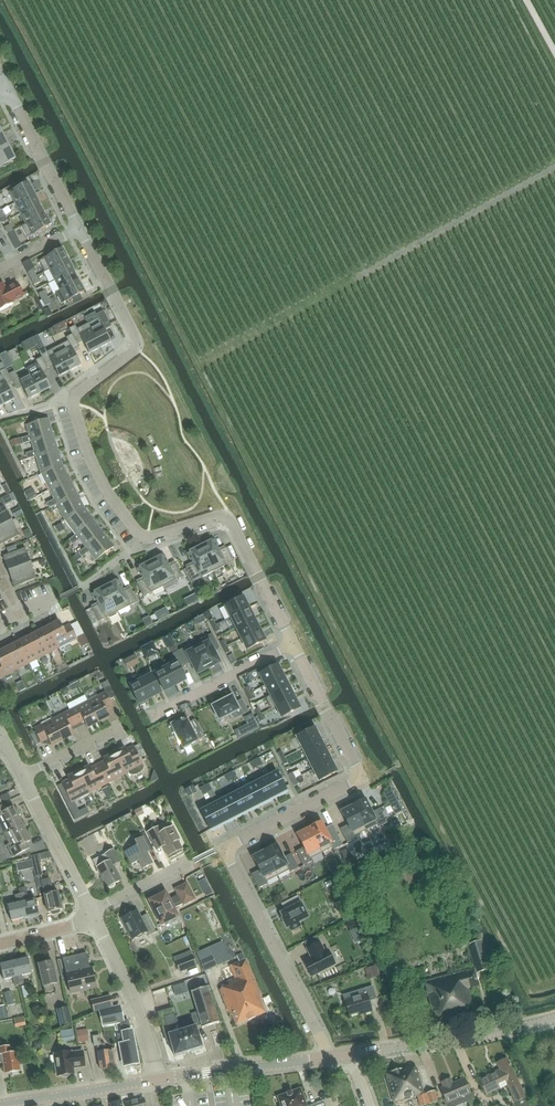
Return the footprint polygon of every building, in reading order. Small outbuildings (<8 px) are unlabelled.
[(9,146),(2,133),(0,134),(0,150),(9,146)] [(1,167),(2,167),(3,167),(4,167),(5,166),(6,166),(7,165),(8,164),(8,163),(15,159),(9,146),(0,150),(0,167),(1,167)] [(9,192),(15,203),(33,194),(32,190),(33,189),(30,184),(29,185),(28,183),(9,192)] [(35,197),(33,194),(15,203),(20,213),(39,203),(37,200),(38,200),(36,197),(35,197)] [(40,206),(39,203),(20,213),(26,224),(44,215),(43,211),(44,210),(41,206),(40,206)] [(21,226),(27,238),(51,225),(47,217),(46,218),(44,215),(26,224),(21,226)] [(10,225),(4,228),(7,234),(13,231),(10,225)] [(16,237),(13,231),(7,234),(11,240),(16,237)] [(63,248),(39,261),(45,272),(50,270),(68,260),(66,257),(67,256),(63,248)] [(50,270),(55,280),(73,270),(72,268),(73,268),(71,263),(69,263),(68,260),(50,270)] [(28,273),(31,279),(36,276),(33,270),(28,273)] [(73,270),(55,280),(60,291),(79,281),(77,278),(78,277),(75,272),(74,273),(73,270)] [(31,279),(34,285),(39,282),(36,276),(31,279)] [(60,291),(56,293),(62,304),(66,302),(84,292),(83,290),(84,289),(82,284),(80,284),(79,281),(60,291)] [(24,296),(17,283),(5,288),(3,283),(0,284),(0,309),(13,303),(12,302),(24,296)] [(44,291),(39,294),(42,300),(47,297),(44,291)] [(47,297),(42,300),(45,306),(50,304),(47,297)] [(98,318),(88,324),(100,348),(111,342),(103,327),(110,324),(104,311),(96,315),(98,318)] [(69,329),(72,335),(76,342),(76,341),(81,339),(89,353),(100,348),(88,324),(77,329),(75,326),(69,329)] [(68,341),(57,347),(70,371),(81,365),(73,350),(79,347),(76,341),(76,342),(72,335),(66,338),(68,341)] [(45,348),(39,352),(42,357),(45,364),(46,364),(51,361),(59,376),(70,371),(57,347),(47,352),(45,348)] [(38,364),(27,369),(39,393),(50,388),(43,373),(49,370),(46,364),(45,364),(42,357),(36,360),(38,364)] [(0,376),(0,399),(3,405),(14,399),(7,384),(12,382),(9,375),(9,374),(6,369),(0,372),(2,375),(0,376)] [(9,374),(9,375),(12,382),(12,381),(15,387),(21,384),(28,399),(39,393),(29,374),(19,380),(17,375),(15,371),(9,374)] [(21,438),(23,444),(31,441),(53,434),(48,418),(27,425),(30,436),(21,438)] [(26,454),(28,459),(36,456),(58,449),(53,434),(31,441),(34,451),(26,454)] [(36,456),(41,474),(63,465),(58,449),(36,456)] [(41,474),(50,490),(70,479),(63,465),(41,474)] [(49,508),(57,504),(77,493),(70,479),(50,490),(55,499),(46,503),(49,508)] [(47,499),(44,492),(27,498),(29,505),(47,499)] [(65,519),(65,520),(85,508),(77,493),(57,504),(65,519)] [(10,494),(1,499),(4,506),(14,501),(10,494)] [(12,521),(5,506),(0,508),(0,527),(12,521)] [(65,520),(76,535),(95,521),(85,508),(65,520)] [(19,535),(12,521),(0,527),(0,545),(19,535)] [(79,539),(86,547),(104,534),(95,521),(76,535),(69,540),(72,545),(79,539)] [(82,557),(89,552),(96,560),(114,547),(104,534),(86,547),(78,553),(82,557)] [(210,540),(199,545),(213,572),(233,562),(226,548),(219,551),(214,540),(211,542),(210,540)] [(213,572),(199,545),(190,550),(191,552),(188,553),(194,564),(186,568),(193,582),(213,572)] [(5,562),(8,571),(31,563),(25,548),(3,556),(5,562)] [(159,555),(149,560),(163,587),(183,577),(176,563),(169,567),(163,556),(160,557),(159,555)] [(163,587),(149,560),(140,565),(141,567),(138,569),(143,580),(137,583),(144,597),(163,587)] [(8,571),(12,581),(14,587),(36,579),(31,563),(8,571)] [(114,580),(104,585),(118,612),(138,602),(131,588),(124,592),(118,581),(115,582),(114,580)] [(23,588),(26,598),(45,592),(41,582),(23,588)] [(118,612),(104,585),(95,590),(96,592),(93,594),(98,605),(91,608),(98,622),(118,612)] [(189,586),(183,588),(185,595),(192,593),(189,586)] [(225,606),(231,617),(249,608),(243,597),(225,606)] [(231,617),(236,628),(254,619),(249,608),(231,617)] [(236,628),(242,638),(259,629),(254,619),(236,628)] [(59,622),(48,628),(58,648),(76,639),(70,626),(63,629),(59,622)] [(48,653),(58,648),(48,628),(42,631),(40,628),(36,630),(48,653)] [(259,629),(242,638),(247,649),(265,640),(259,629)] [(37,659),(48,653),(36,630),(32,632),(34,635),(27,639),(37,659)] [(212,634),(195,642),(208,668),(219,662),(213,649),(219,646),(212,634)] [(27,664),(37,659),(27,639),(21,642),(19,639),(15,641),(27,664)] [(12,646),(6,649),(16,669),(27,664),(15,641),(11,643),(12,646)] [(195,642),(178,651),(185,664),(191,661),(197,674),(208,668),(195,642)] [(147,646),(141,649),(146,659),(152,656),(147,646)] [(16,669),(6,649),(0,652),(0,678),(16,669)] [(177,662),(166,667),(175,685),(186,679),(179,667),(185,664),(178,651),(172,654),(177,662)] [(261,676),(265,685),(283,676),(277,665),(268,670),(266,666),(248,675),(251,681),(261,676)] [(175,685),(166,667),(155,673),(164,691),(175,685)] [(152,675),(141,680),(150,698),(161,692),(152,675)] [(266,698),(289,687),(283,676),(265,685),(261,687),(263,692),(268,689),(271,695),(266,698)] [(150,698),(141,680),(130,686),(139,704),(150,698)] [(219,685),(225,695),(231,692),(226,682),(219,685)] [(8,691),(5,684),(0,687),(4,693),(8,691)] [(266,698),(271,709),(294,697),(289,687),(266,698)] [(105,693),(88,702),(98,722),(109,717),(105,710),(112,706),(109,700),(115,697),(110,688),(104,691),(105,693)] [(225,699),(212,706),(219,720),(232,713),(235,718),(248,712),(242,700),(236,703),(232,696),(225,699)] [(294,697),(271,709),(276,706),(282,717),(300,708),(294,697)] [(88,702),(70,712),(76,724),(83,721),(87,728),(98,722),(88,702)] [(70,712),(52,721),(62,741),(73,735),(70,728),(76,724),(70,712)] [(259,728),(252,714),(244,718),(248,724),(234,731),(238,738),(252,732),(259,728)] [(181,722),(172,727),(183,748),(198,741),(196,736),(202,733),(195,721),(189,724),(187,720),(182,723),(181,722)] [(51,746),(62,741),(52,721),(34,730),(41,743),(48,739),(51,746)] [(314,728),(297,737),(303,748),(320,739),(314,728)] [(320,739),(303,748),(308,759),(326,750),(320,739)] [(114,750),(113,751),(125,774),(128,772),(130,775),(132,775),(134,775),(136,775),(139,773),(141,772),(142,770),(143,768),(142,765),(133,747),(126,751),(125,749),(123,750),(122,747),(120,748),(118,749),(116,749),(114,750)] [(326,750),(308,759),(313,769),(331,760),(326,750)] [(107,783),(124,774),(113,751),(110,753),(107,754),(104,756),(105,759),(103,760),(104,762),(98,766),(104,778),(107,783)] [(331,760),(313,769),(319,780),(337,771),(331,760)] [(80,768),(77,769),(89,793),(107,783),(104,778),(98,766),(91,769),(89,767),(87,768),(86,765),(83,767),(80,768)] [(71,802),(89,793),(77,769),(74,771),(71,773),(68,775),(70,777),(68,778),(69,780),(62,784),(71,802)] [(277,772),(264,779),(273,798),(287,791),(277,772)] [(264,779),(251,785),(261,804),(273,798),(264,779)] [(251,785),(239,791),(248,810),(261,804),(251,785)] [(239,791),(226,798),(236,817),(248,810),(239,791)] [(226,798),(213,804),(223,823),(236,817),(226,798)] [(365,800),(353,806),(366,830),(377,825),(378,827),(387,823),(380,808),(372,813),(365,800)] [(223,823),(213,804),(200,811),(210,830),(223,823)] [(0,807),(0,827),(3,834),(22,824),(18,816),(20,815),(17,809),(15,810),(14,808),(7,811),(4,806),(4,805),(0,807)] [(353,806),(342,812),(348,825),(340,829),(347,843),(356,838),(355,836),(366,830),(353,806)] [(321,822),(310,828),(322,853),(333,847),(334,850),(343,845),(333,825),(325,830),(321,822)] [(22,824),(3,834),(8,844),(6,845),(9,851),(12,857),(29,849),(26,843),(31,841),(30,839),(31,838),(28,831),(26,832),(22,824)] [(158,827),(147,833),(156,851),(163,847),(168,857),(181,850),(177,841),(179,840),(172,827),(161,833),(158,827)] [(322,853),(310,828),(298,834),(304,847),(296,852),(303,866),(312,861),(311,859),(322,853)] [(145,851),(152,848),(144,833),(136,837),(138,840),(133,842),(136,847),(124,852),(131,865),(138,862),(142,870),(152,865),(145,851)] [(377,854),(371,842),(365,845),(371,857),(377,854)] [(277,845),(265,851),(278,876),(289,870),(290,872),(299,868),(292,854),(283,858),(277,845)] [(109,862),(96,868),(106,888),(108,887),(110,889),(114,886),(114,884),(121,881),(113,866),(120,863),(113,850),(105,854),(109,862)] [(278,876),(265,851),(253,857),(260,870),(252,874),(259,888),(268,884),(267,881),(278,876)] [(40,855),(31,857),(31,858),(33,869),(35,877),(36,877),(40,876),(43,876),(40,863),(41,863),(40,855)] [(41,884),(42,887),(48,913),(51,912),(51,914),(53,915),(58,913),(59,912),(59,910),(61,910),(57,892),(53,893),(50,878),(41,881),(41,884)] [(178,895),(168,900),(165,894),(150,902),(161,924),(176,916),(173,909),(183,904),(183,905),(194,899),(186,885),(175,890),(178,895)] [(23,887),(18,888),(19,894),(25,918),(28,917),(30,919),(36,918),(37,915),(39,915),(35,899),(29,901),(26,887),(23,887)] [(16,904),(7,906),(11,921),(25,918),(19,894),(15,895),(16,904)] [(285,911),(280,913),(282,917),(283,918),(282,919),(287,929),(289,927),(291,931),(300,926),(299,922),(308,917),(301,903),(300,903),(297,897),(282,904),(285,911)] [(341,901),(335,904),(344,921),(349,918),(341,901)] [(125,926),(125,928),(127,932),(129,933),(132,940),(136,938),(138,938),(142,936),(143,934),(146,932),(148,936),(156,932),(148,917),(141,920),(136,911),(121,919),(125,926)] [(311,958),(304,962),(311,977),(336,964),(328,950),(325,951),(320,942),(306,949),(311,958)] [(467,988),(478,986),(475,973),(490,969),(482,942),(480,942),(467,946),(474,969),(425,981),(435,1023),(465,1016),(464,1013),(473,1011),(467,988)] [(197,947),(202,960),(208,957),(204,945),(197,947)] [(210,952),(217,966),(224,963),(217,948),(210,952)] [(87,958),(86,954),(62,959),(70,994),(86,990),(95,988),(95,989),(96,988),(91,968),(89,968),(88,962),(90,961),(89,957),(87,958)] [(175,962),(179,973),(197,966),(193,955),(175,962)] [(13,962),(19,985),(24,983),(22,976),(31,974),(27,958),(13,962)] [(229,985),(219,990),(230,1016),(231,1015),(234,1022),(236,1025),(243,1022),(265,1013),(260,1000),(262,999),(246,960),(244,960),(239,962),(231,966),(229,966),(235,980),(228,983),(229,985)] [(13,978),(14,986),(19,985),(13,962),(0,965),(0,968),(3,981),(13,978)] [(52,984),(57,983),(52,962),(38,965),(45,995),(54,993),(52,984)] [(21,987),(25,998),(31,997),(27,985),(21,987)] [(194,991),(191,992),(197,1012),(192,1013),(196,1027),(201,1025),(202,1029),(218,1024),(207,988),(201,989),(200,985),(193,987),(194,991)] [(369,1001),(376,999),(372,987),(343,995),(349,1016),(364,1011),(365,1013),(372,1011),(369,1001)] [(4,993),(8,1007),(15,1005),(11,991),(4,993)] [(110,996),(96,999),(98,1010),(113,1007),(110,996)] [(172,1000),(155,1005),(166,1043),(170,1042),(174,1056),(202,1048),(196,1027),(181,1032),(180,1028),(178,1028),(175,1018),(176,1017),(172,1000)] [(67,1006),(55,1009),(60,1025),(71,1022),(67,1006)] [(126,1020),(105,1024),(107,1037),(118,1035),(124,1034),(125,1039),(126,1043),(119,1045),(122,1059),(124,1058),(126,1066),(138,1064),(137,1054),(136,1049),(135,1050),(132,1033),(129,1034),(126,1020)] [(99,1036),(92,1037),(94,1047),(97,1046),(100,1070),(116,1068),(113,1050),(105,1051),(104,1045),(101,1046),(100,1038),(99,1036)] [(1,1063),(3,1063),(5,1074),(12,1072),(12,1074),(18,1073),(18,1071),(19,1071),(17,1052),(10,1053),(9,1047),(0,1048),(0,1059),(1,1063)] [(73,1068),(84,1066),(82,1052),(71,1053),(71,1052),(54,1054),(57,1076),(61,1075),(63,1077),(68,1076),(70,1074),(74,1074),(73,1068)] [(499,1070),(478,1080),(485,1095),(506,1085),(509,1090),(515,1103),(525,1098),(519,1085),(506,1058),(495,1063),(499,1070)] [(409,1098),(411,1105),(441,1105),(439,1101),(436,1091),(423,1094),(415,1067),(407,1070),(406,1067),(385,1073),(393,1103),(409,1098)] [(441,1088),(447,1104),(448,1105),(456,1105),(473,1099),(471,1093),(464,1079),(453,1084),(451,1078),(449,1079),(447,1078),(443,1080),(442,1082),(441,1082),(443,1087),(441,1088)] [(276,1098),(279,1105),(306,1105),(300,1089),(290,1093),(290,1092),(285,1094),(276,1098)]
